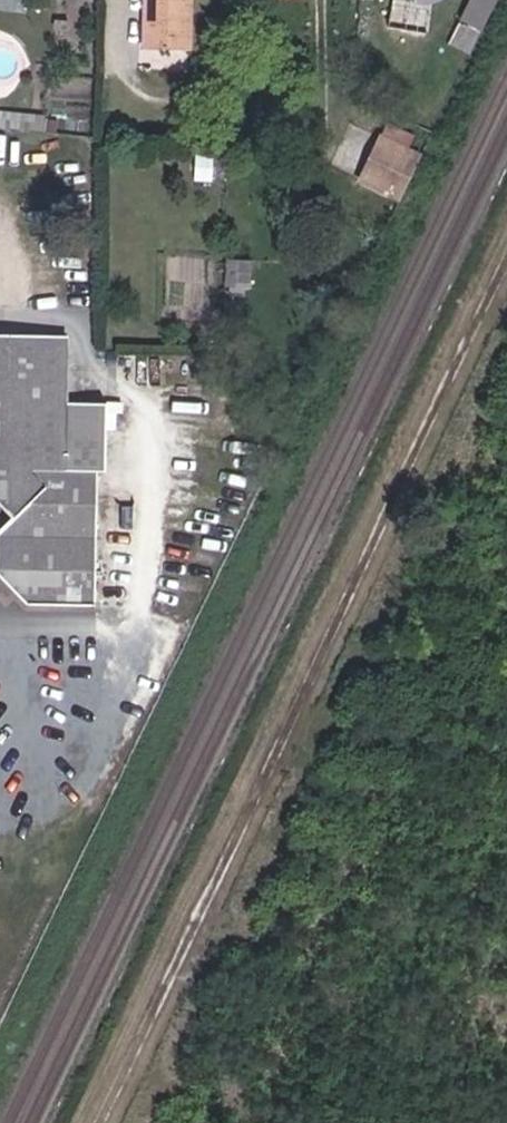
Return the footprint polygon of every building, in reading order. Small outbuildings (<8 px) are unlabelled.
[(153,49),(188,50),(190,0),(146,0),(145,9),(153,10),(153,49)] [(482,30),(496,0),(469,0),(460,19),(482,30)] [(144,49),(153,49),(153,10),(145,9),(144,49)] [(402,199),(421,160),(379,138),(360,179),(402,199)] [(227,285),(250,287),(251,262),(227,261),(227,285)] [(67,336),(0,335),(0,505),(13,518),(0,529),(0,579),(26,604),(97,606),(99,470),(108,471),(109,403),(67,402),(67,336)]
